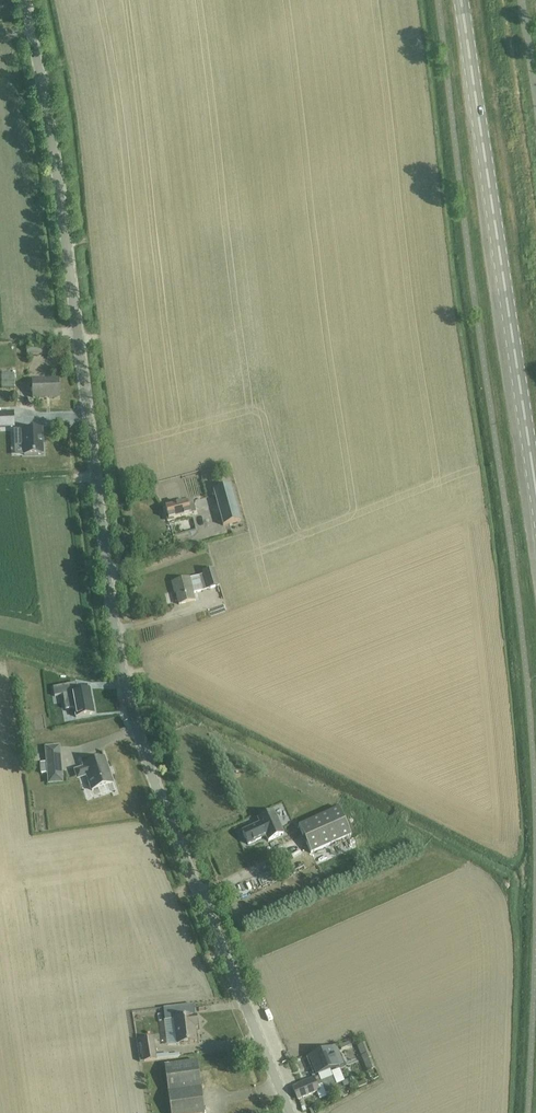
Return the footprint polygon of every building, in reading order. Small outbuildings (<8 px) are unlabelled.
[(12,373),(0,373),(0,386),(11,387),(12,373)] [(32,399),(59,398),(58,381),(31,382),(32,399)] [(0,413),(0,428),(14,428),(14,412),(0,413)] [(27,430),(15,431),(15,446),(16,446),(18,446),(24,446),(24,450),(24,455),(25,455),(28,455),(33,455),(44,454),(43,449),(43,445),(43,439),(43,435),(42,429),(37,430),(27,430)] [(222,527),(240,522),(230,486),(212,491),(222,527)] [(196,514),(193,501),(165,507),(168,517),(166,518),(168,523),(174,521),(174,520),(196,514)] [(214,572),(204,575),(208,590),(219,587),(214,572)] [(175,589),(178,605),(194,601),(192,594),(203,592),(200,577),(189,580),(189,579),(171,583),(173,589),(175,589)] [(94,715),(90,690),(77,692),(75,684),(53,688),(54,697),(62,695),(65,710),(74,709),(75,718),(94,715)] [(62,776),(59,747),(46,748),(47,763),(41,763),(42,774),(48,773),(49,777),(62,776)] [(107,768),(108,767),(104,757),(83,764),(85,768),(79,770),(81,777),(87,775),(92,791),(94,790),(93,788),(103,785),(104,787),(113,784),(110,775),(107,768)] [(311,853),(351,835),(339,808),(299,826),(311,853)] [(261,824),(243,833),(248,844),(266,836),(269,841),(281,836),(275,822),(278,821),(274,812),(258,819),(261,824)] [(182,1006),(163,1009),(165,1020),(177,1019),(179,1028),(176,1028),(177,1036),(178,1044),(196,1041),(194,1027),(197,1026),(197,1021),(196,1017),(195,1017),(195,1016),(195,1010),(194,1005),(182,1006)] [(173,1035),(164,1035),(164,1043),(173,1043),(173,1035)] [(153,1038),(140,1040),(143,1057),(144,1062),(156,1060),(156,1059),(155,1055),(153,1038)] [(363,1044),(358,1047),(362,1056),(367,1054),(363,1044)] [(321,1052),(311,1056),(318,1075),(327,1071),(339,1066),(332,1048),(321,1052)] [(364,1062),(368,1071),(373,1069),(369,1059),(364,1062)] [(196,1061),(163,1066),(170,1112),(204,1112),(196,1061)] [(329,1078),(327,1073),(313,1079),(313,1078),(297,1084),(298,1085),(293,1088),(298,1099),(319,1090),(318,1086),(322,1084),(326,1093),(338,1088),(333,1076),(329,1078)]
